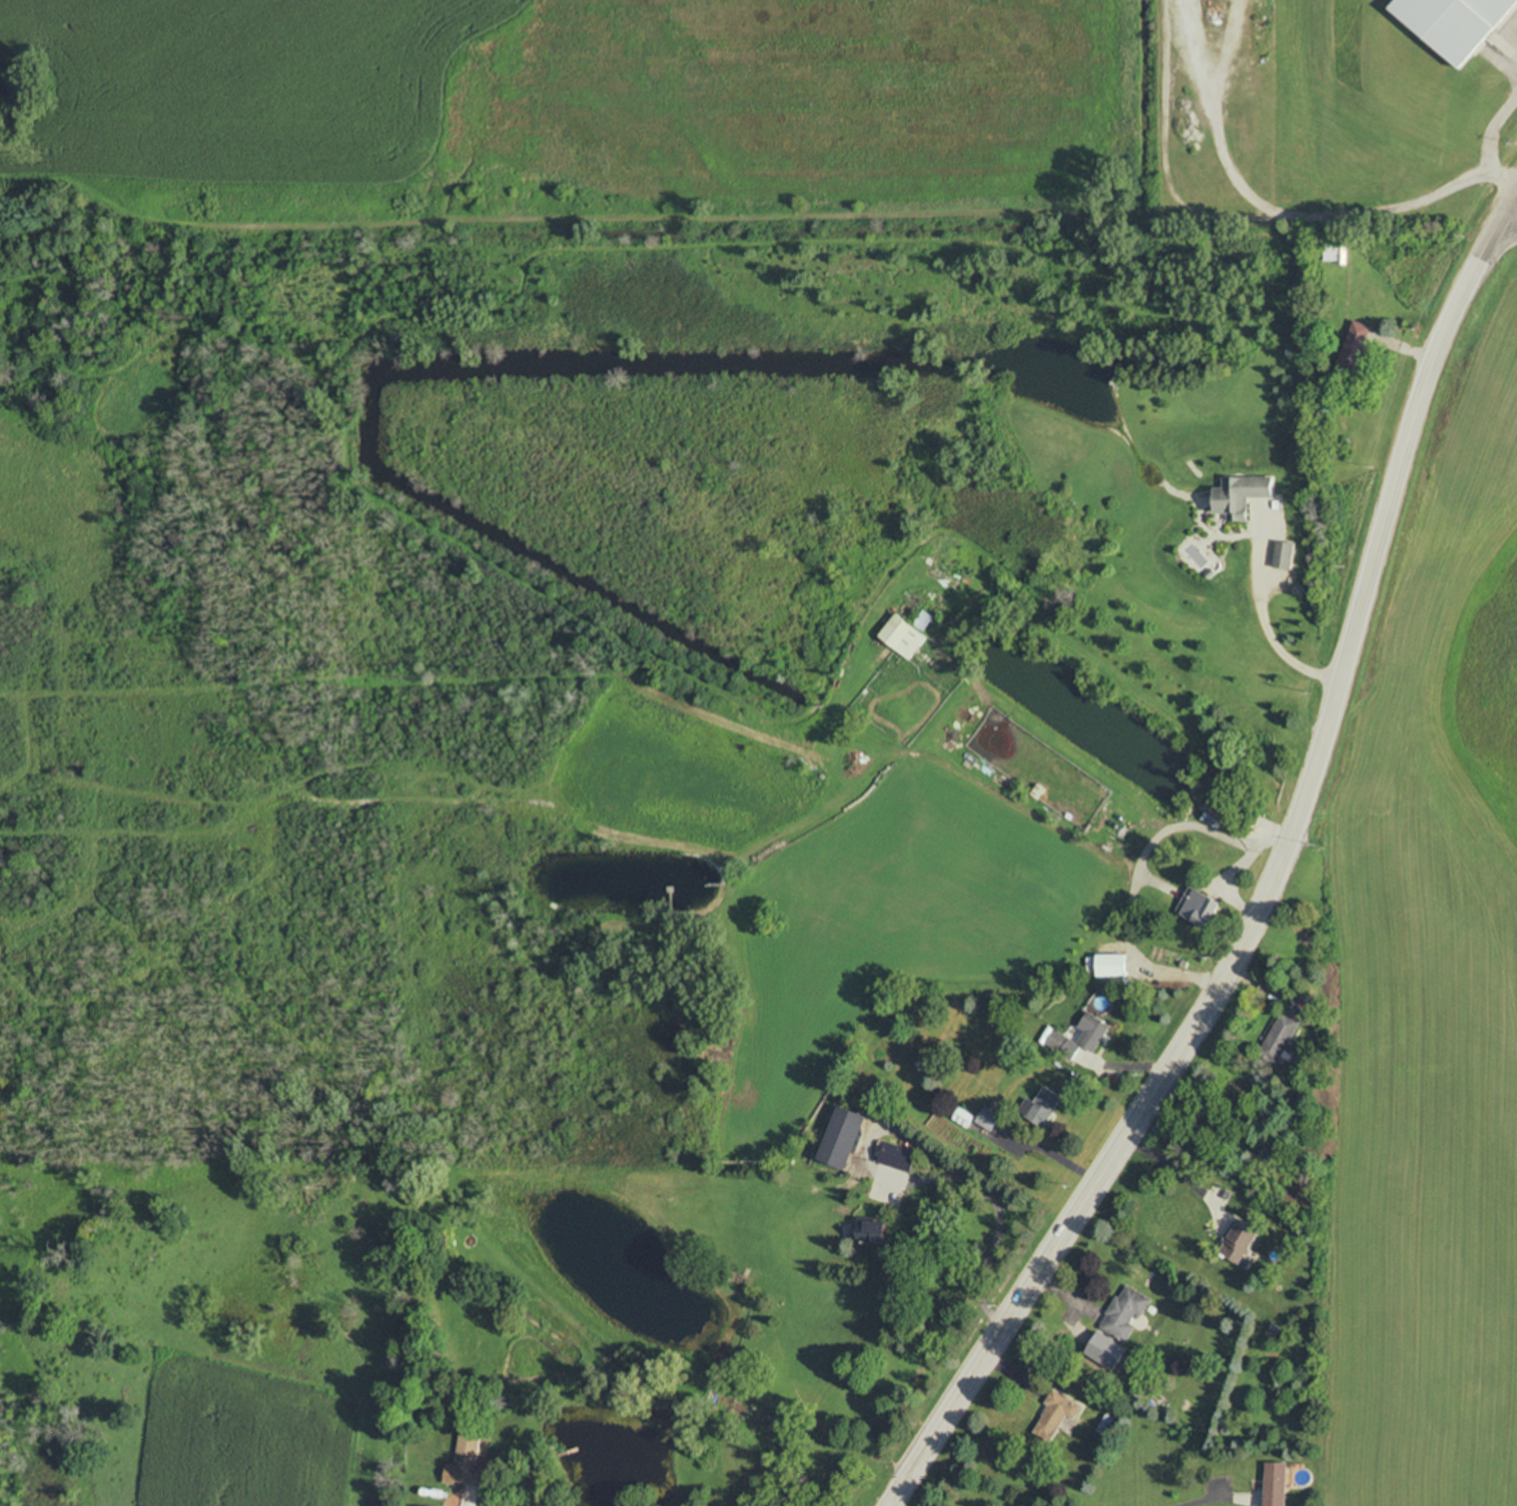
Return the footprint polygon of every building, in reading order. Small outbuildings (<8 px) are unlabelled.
[(1392,7),(1463,66),(1516,1),(1516,0),(1398,0),(1392,7)] [(1375,327),(1354,320),(1340,365),(1360,372),(1375,327)] [(1223,477),(1223,487),(1215,488),(1215,514),(1228,514),(1228,521),(1249,521),(1249,498),(1274,497),(1274,477),(1223,477)] [(1293,569),(1295,542),(1275,541),(1273,567),(1293,569)] [(914,623),(925,631),(935,617),(924,610),(914,623)] [(880,635),(910,660),(928,638),(897,613),(880,635)] [(1224,902),(1195,887),(1181,914),(1210,930),(1224,902)] [(1085,1031),(1077,1043),(1095,1053),(1112,1025),(1088,1011),(1079,1027),(1085,1031)] [(1256,1054),(1275,1066),(1302,1022),(1284,1011),(1256,1054)] [(1075,1059),(1082,1044),(1055,1031),(1047,1047),(1075,1059)] [(1028,1097),(1018,1111),(1044,1128),(1064,1098),(1046,1085),(1035,1102),(1028,1097)] [(850,1170),(867,1115),(836,1105),(819,1161),(850,1170)] [(976,1122),(992,1131),(1001,1114),(986,1106),(976,1122)] [(879,1162),(911,1173),(919,1152),(887,1141),(879,1162)] [(877,1218),(859,1218),(858,1242),(887,1243),(887,1222),(876,1222),(877,1218)] [(1219,1252),(1241,1265),(1259,1234),(1237,1221),(1219,1252)] [(1152,1299),(1125,1283),(1099,1327),(1126,1343),(1135,1326),(1130,1323),(1136,1313),(1142,1316),(1152,1299)] [(1085,1353),(1113,1370),(1127,1349),(1098,1331),(1085,1353)] [(1031,1432),(1051,1443),(1066,1416),(1075,1420),(1083,1405),(1055,1390),(1031,1432)] [(481,1439),(460,1436),(455,1465),(448,1464),(446,1479),(474,1483),(481,1439)] [(1287,1462),(1266,1462),(1265,1505),(1286,1505),(1287,1462)]
